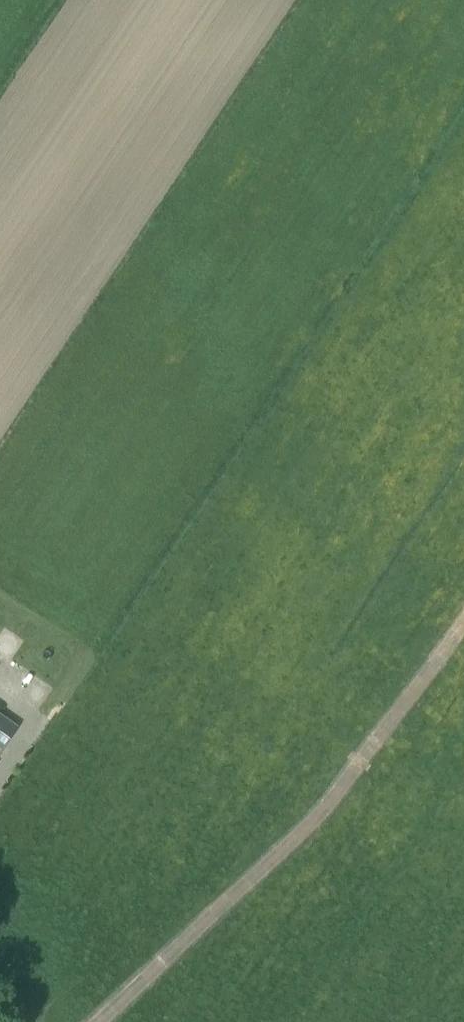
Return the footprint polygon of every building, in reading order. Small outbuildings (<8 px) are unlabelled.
[(19,728),(0,714),(0,756),(19,728)]
